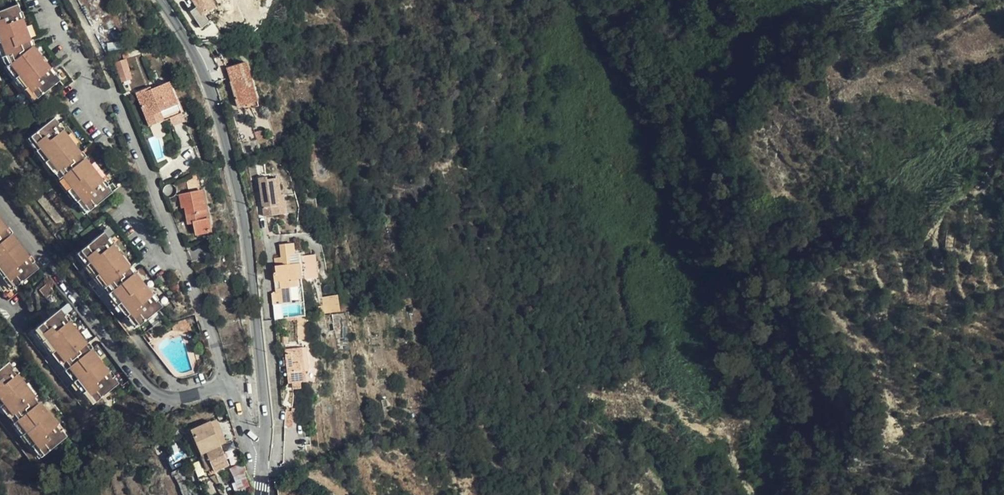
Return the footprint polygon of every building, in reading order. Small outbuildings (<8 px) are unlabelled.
[(197,6),(190,10),(201,27),(209,21),(203,12),(214,5),(211,0),(193,0),(197,6)] [(36,53),(19,10),(0,18),(0,54),(7,73),(36,109),(63,88),(36,53)] [(135,63),(133,52),(124,52),(125,64),(135,63)] [(186,60),(182,52),(177,55),(181,63),(186,60)] [(243,56),(223,62),(236,108),(241,106),(256,102),(243,56)] [(136,96),(145,121),(161,115),(162,120),(180,113),(170,86),(153,92),(152,90),(136,96)] [(161,115),(145,121),(147,126),(162,120),(161,115)] [(111,190),(57,124),(30,145),(84,213),(111,190)] [(263,128),(253,131),(256,143),(266,140),(263,128)] [(255,165),(248,166),(250,176),(256,175),(255,165)] [(266,176),(258,177),(260,189),(263,204),(264,216),(279,214),(276,195),(279,195),(277,177),(266,179),(266,176)] [(263,204),(260,189),(253,191),(255,204),(263,204)] [(207,218),(202,190),(181,194),(183,204),(186,204),(188,215),(190,214),(191,221),(194,221),(196,232),(211,230),(209,218),(207,218)] [(276,195),(279,214),(285,213),(282,194),(279,195),(276,195)] [(0,224),(0,302),(10,294),(9,291),(34,272),(0,224)] [(158,305),(100,231),(73,251),(71,249),(62,255),(125,335),(134,328),(134,326),(158,305)] [(282,256),(283,264),(298,263),(297,252),(295,253),(294,243),(281,244),(282,256)] [(319,277),(316,253),(300,255),(301,263),(298,263),(283,264),(282,256),(275,257),(276,266),(274,266),(276,292),(273,293),(274,304),(291,302),(290,286),(289,279),(298,278),(319,277)] [(51,296),(44,287),(35,293),(42,303),(51,296)] [(335,294),(320,296),(320,304),(321,312),(337,310),(335,294)] [(291,302),(274,304),(275,318),(292,317),(292,315),(281,315),(280,315),(279,307),(280,306),(291,305),(291,302)] [(118,384),(57,311),(32,332),(29,329),(21,336),(86,416),(94,409),(92,406),(118,384)] [(191,323),(185,315),(170,322),(173,327),(184,327),(191,323)] [(306,341),(304,315),(294,316),(296,342),(306,341)] [(308,372),(307,354),(303,354),(303,349),(285,350),(286,361),(286,366),(288,384),(292,384),(301,383),(306,383),(305,373),(308,372)] [(7,364),(0,370),(0,428),(34,468),(45,459),(43,457),(67,436),(7,364)] [(288,408),(287,427),(295,427),(296,408),(288,408)] [(221,445),(225,443),(215,419),(210,421),(221,445)] [(207,451),(221,445),(210,421),(191,429),(202,453),(207,451)] [(311,446),(310,438),(301,438),(301,447),(311,446)] [(229,464),(221,445),(207,451),(215,471),(229,464)] [(250,482),(242,463),(231,468),(239,487),(250,482)]
